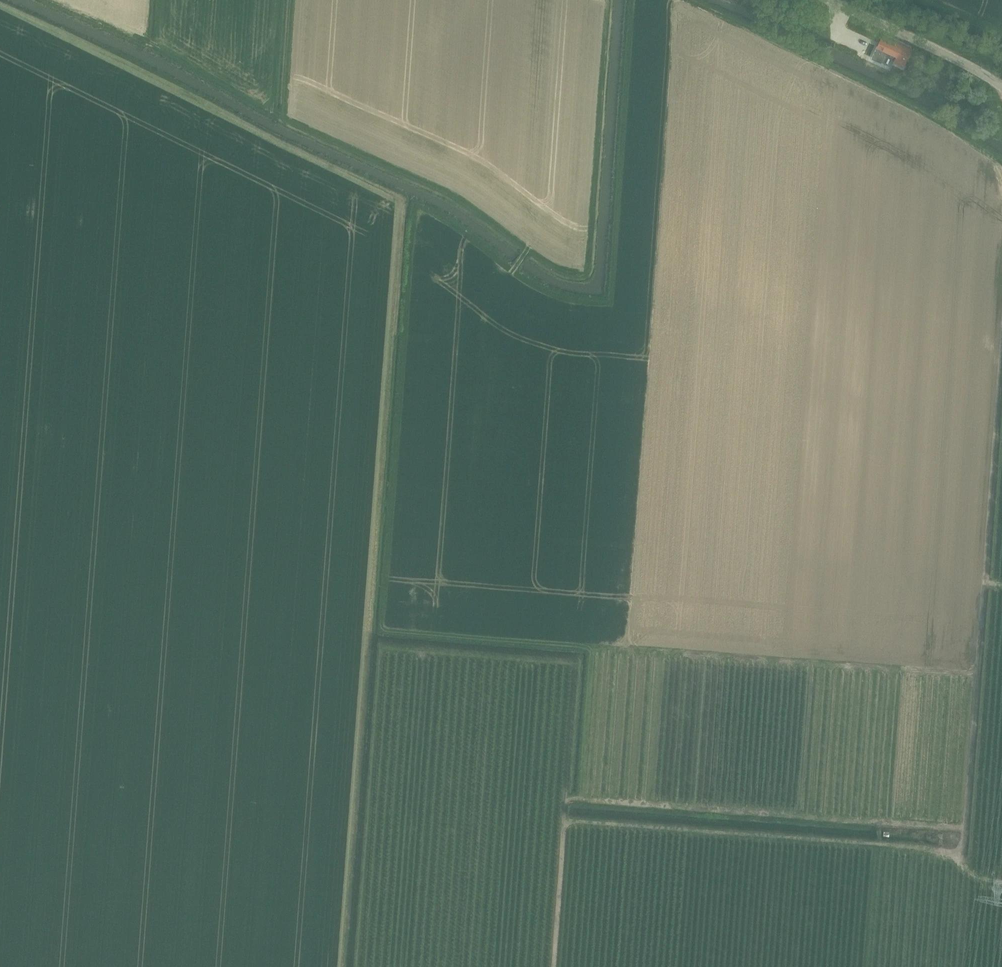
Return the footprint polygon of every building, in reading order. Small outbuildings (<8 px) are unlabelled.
[(837,32),(834,39),(847,45),(850,39),(837,32)] [(878,63),(884,51),(896,57),(894,61),(903,65),(905,61),(905,62),(911,50),(883,36),(878,46),(877,49),(874,50),(867,46),(863,55),(878,63)]
